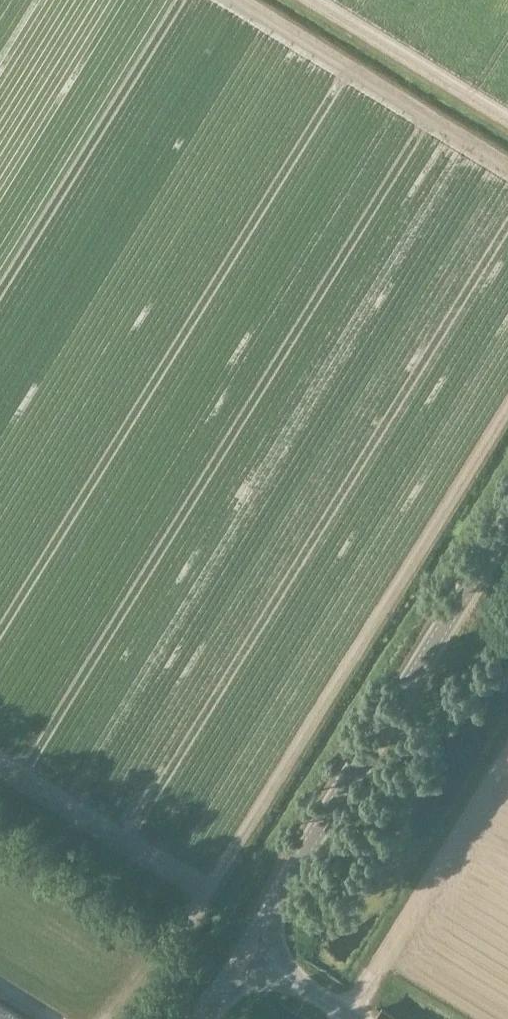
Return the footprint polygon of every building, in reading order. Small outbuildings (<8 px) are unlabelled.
[(0,1002),(0,1018),(28,1018),(0,1002)]
